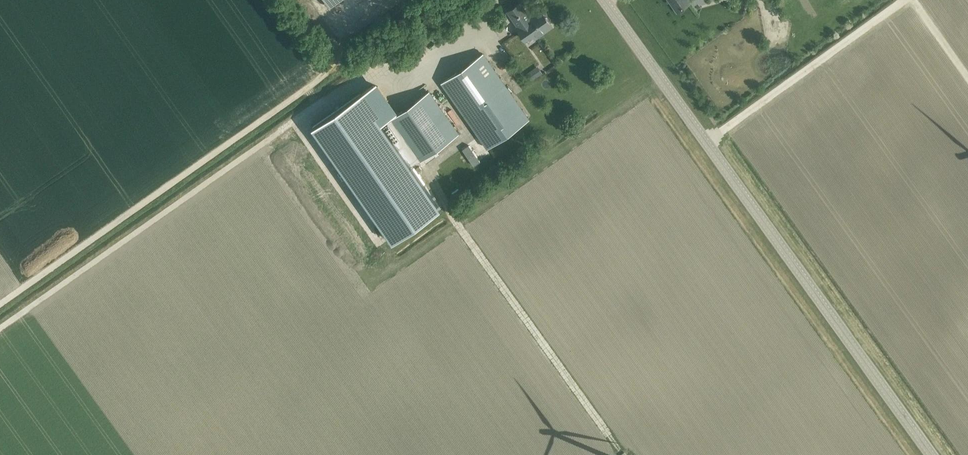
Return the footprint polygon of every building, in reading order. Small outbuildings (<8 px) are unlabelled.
[(677,12),(690,3),(688,0),(669,0),(677,12)] [(732,0),(726,3),(729,11),(736,8),(732,0)] [(530,17),(520,3),(508,12),(518,26),(517,27),(525,39),(533,34),(536,38),(552,26),(546,17),(544,19),(539,12),(530,17)] [(438,45),(426,54),(429,58),(441,50),(438,45)] [(443,82),(488,146),(527,118),(483,54),(443,82)] [(530,84),(532,88),(542,81),(540,78),(530,84)] [(413,168),(419,163),(420,163),(459,135),(429,92),(383,125),(361,93),(313,127),(394,243),(442,209),(413,168)] [(464,147),(458,151),(470,169),(476,164),(464,147)]
